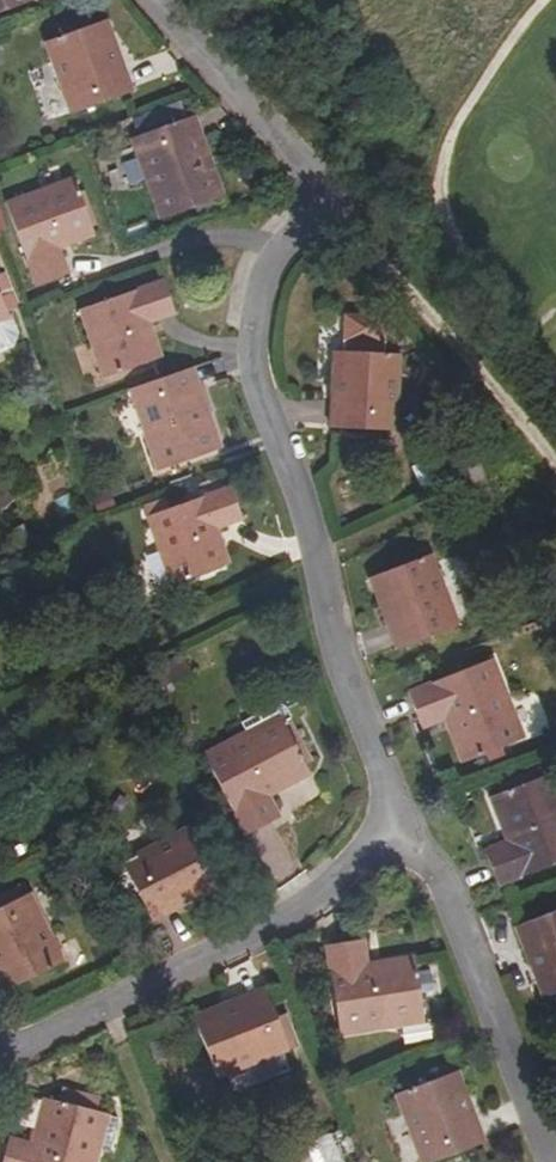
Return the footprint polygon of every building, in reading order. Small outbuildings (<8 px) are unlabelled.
[(35,0),(0,0),(0,13),(35,0)] [(121,58),(107,20),(103,21),(116,59),(121,58)] [(116,59),(103,21),(46,41),(71,114),(132,92),(121,58),(116,59)] [(212,162),(195,116),(188,118),(205,164),(212,162)] [(205,164),(188,118),(132,139),(161,220),(224,197),(212,162),(205,164)] [(73,177),(5,203),(35,287),(69,275),(60,249),(95,236),(73,177)] [(164,280),(80,310),(104,378),(158,359),(146,323),(151,322),(175,313),(164,280)] [(0,297),(0,321),(9,316),(0,297)] [(342,351),(337,351),(335,398),(331,398),(330,428),(398,431),(401,353),(384,353),(385,317),(344,315),(342,351)] [(9,316),(0,321),(0,354),(14,347),(18,335),(9,316)] [(151,322),(146,323),(158,359),(163,357),(151,322)] [(193,368),(186,370),(202,416),(209,414),(193,368)] [(202,416),(186,370),(131,391),(158,471),(222,449),(209,414),(202,416)] [(492,500),(477,464),(456,472),(471,509),(492,500)] [(165,499),(144,506),(172,584),(226,566),(213,530),(219,528),(242,519),(231,486),(169,509),(165,499)] [(231,564),(219,528),(213,530),(226,566),(231,564)] [(460,626),(432,553),(373,576),(390,620),(386,622),(397,651),(460,626)] [(390,620),(373,576),(369,578),(386,622),(390,620)] [(182,656),(150,672),(158,688),(191,672),(182,656)] [(513,707),(493,658),(408,692),(422,729),(444,720),(462,764),(519,741),(506,709),(513,707)] [(526,738),(513,707),(506,709),(519,741),(526,738)] [(283,711),(248,729),(252,736),(286,718),(283,711)] [(252,736),(206,760),(247,836),(280,818),(269,796),(311,774),(306,766),(311,764),(286,718),(252,736)] [(553,773),(546,775),(555,800),(555,780),(553,773)] [(546,775),(489,798),(506,841),(484,850),(498,886),(555,864),(555,800),(546,775)] [(190,827),(122,862),(153,921),(182,906),(180,901),(218,881),(190,827)] [(180,901),(182,906),(221,885),(218,881),(180,901)] [(64,961),(30,892),(0,907),(0,968),(10,988),(64,961)] [(515,926),(526,954),(530,953),(546,996),(555,993),(555,910),(515,926)] [(368,962),(364,939),(326,946),(341,1037),(391,1028),(390,1021),(424,1016),(414,955),(368,962)] [(546,996),(530,953),(526,954),(543,998),(546,996)] [(6,991),(10,988),(0,968),(0,980),(6,991)] [(265,987),(236,999),(238,1003),(194,1020),(217,1079),(290,1051),(265,987)] [(236,999),(192,1016),(194,1020),(238,1003),(236,999)] [(424,1016),(390,1021),(391,1028),(425,1023),(424,1016)] [(475,1114),(458,1070),(454,1072),(471,1115),(475,1114)] [(454,1072),(395,1095),(421,1161),(435,1161),(486,1142),(475,1114),(471,1115),(454,1072)] [(62,1088),(58,1102),(43,1098),(31,1143),(8,1137),(2,1161),(98,1161),(101,1148),(94,1146),(103,1113),(97,1112),(101,1098),(62,1088)] [(101,1148),(110,1115),(103,1113),(94,1146),(101,1148)] [(333,1132),(300,1140),(305,1161),(340,1161),(333,1132)]
